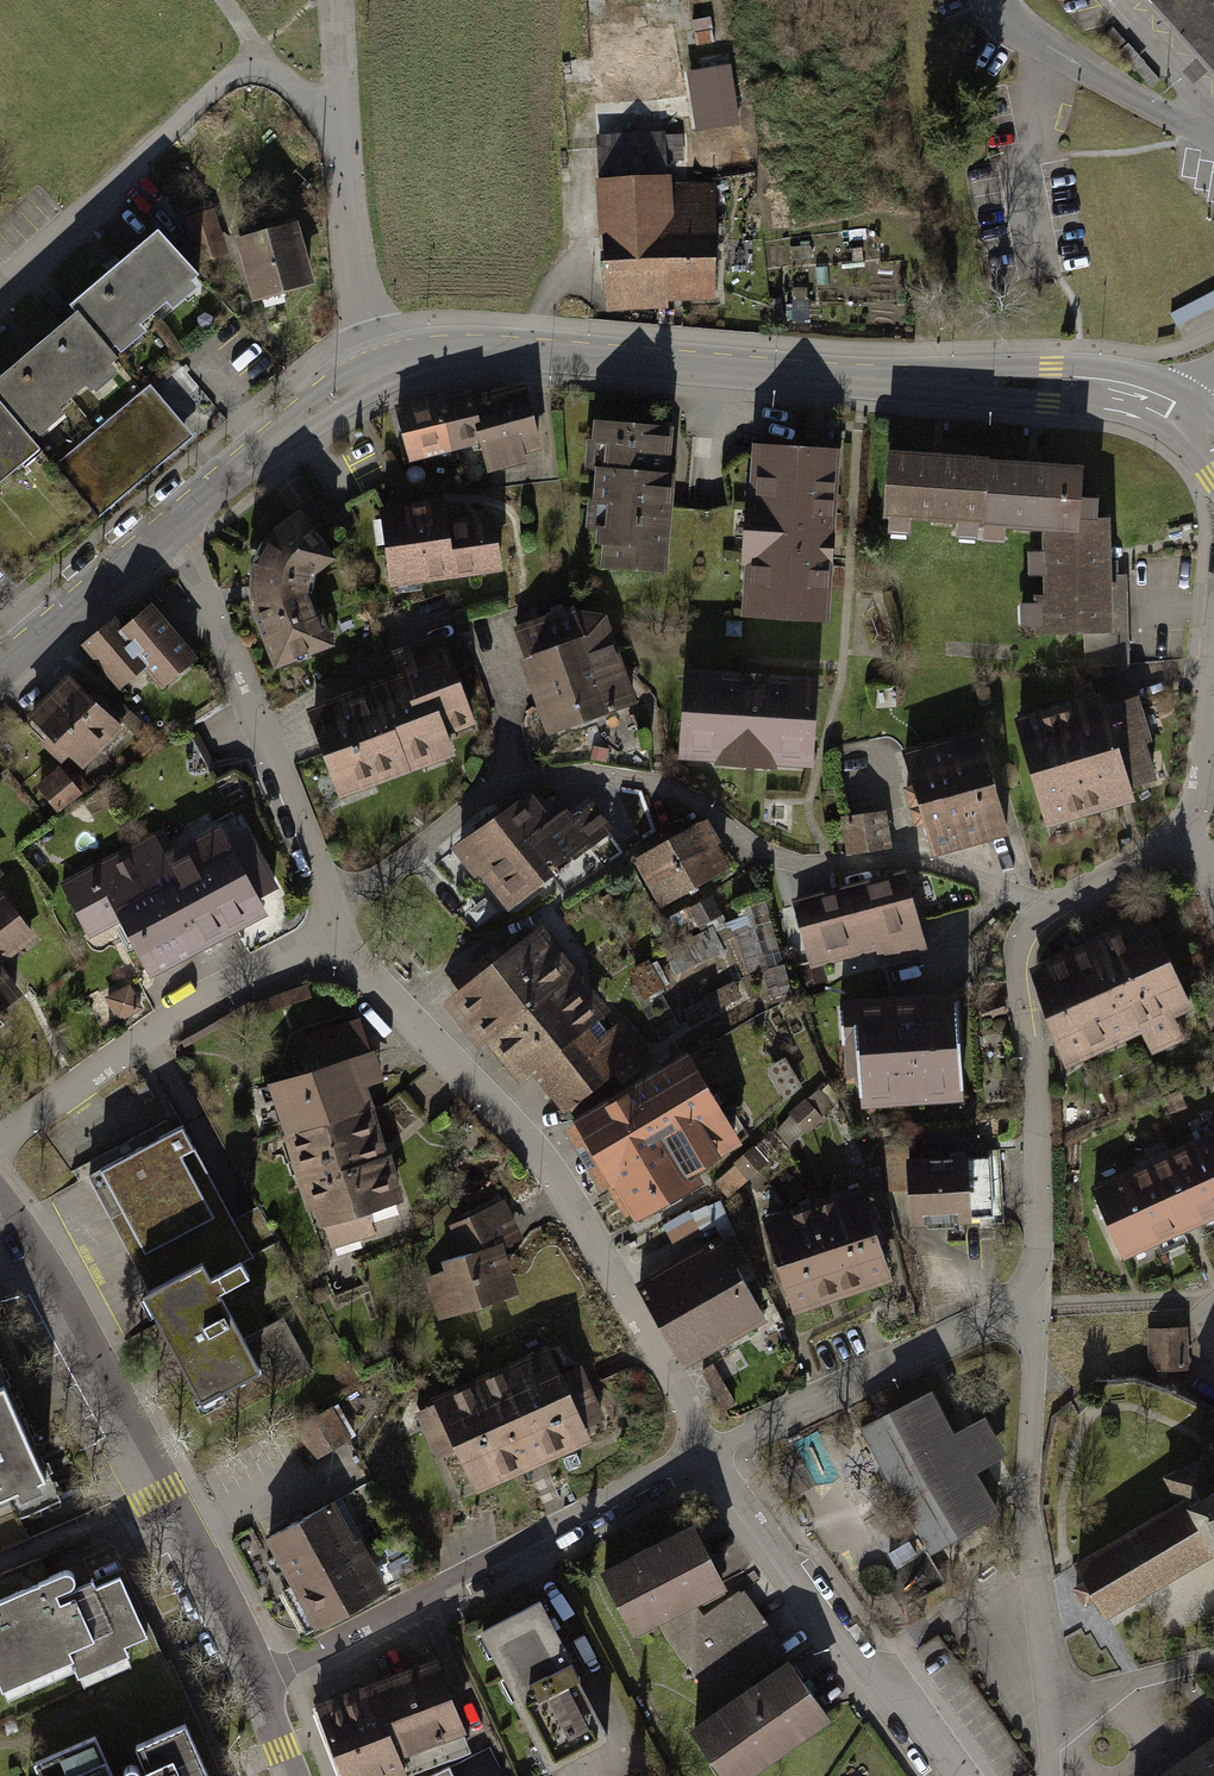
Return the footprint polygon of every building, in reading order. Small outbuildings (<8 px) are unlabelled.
[(1213,79),(1213,9),(1213,0),(1145,0),(1213,79)] [(691,68),(699,129),(743,124),(736,62),(691,68)] [(667,131),(598,131),(597,308),(710,309),(710,183),(667,183),(667,131)] [(213,212),(184,221),(197,263),(226,254),(213,212)] [(297,224),(237,241),(255,306),(315,289),(297,224)] [(69,305),(77,315),(107,351),(117,344),(124,352),(147,333),(138,323),(163,303),(169,310),(198,286),(155,234),(69,305)] [(1170,314),(1177,326),(1213,306),(1213,290),(1170,314)] [(26,436),(32,431),(38,438),(63,417),(55,408),(82,386),(88,394),(113,374),(107,367),(115,361),(107,351),(77,315),(0,378),(0,406),(26,436)] [(467,389),(396,407),(408,457),(481,439),(486,456),(535,444),(522,387),(469,400),(467,389)] [(152,390),(54,471),(98,523),(195,443),(152,390)] [(40,453),(26,436),(0,406),(0,486),(40,453)] [(669,434),(613,434),(613,480),(601,479),(601,574),(668,574),(669,434)] [(991,443),(887,437),(883,505),(987,511),(991,447),(991,443)] [(839,445),(752,441),(743,613),(831,617),(839,445)] [(1083,452),(991,447),(987,511),(987,512),(1037,515),(1079,517),(1080,508),(1083,452)] [(98,523),(54,471),(40,453),(0,486),(0,570),(17,591),(98,523)] [(446,506),(370,510),(375,590),(496,583),(493,528),(447,530),(446,506)] [(1037,515),(1041,631),(1111,629),(1107,507),(1080,508),(1079,517),(1037,515)] [(292,518),(251,561),(266,673),(326,658),(315,590),(336,561),(292,518)] [(573,607),(518,633),(532,663),(521,668),(556,742),(636,705),(594,616),(580,622),(573,607)] [(111,627),(84,652),(122,692),(147,669),(166,689),(197,660),(150,610),(121,637),(111,627)] [(391,677),(306,716),(348,807),(459,756),(453,742),(477,731),(433,636),(383,659),(391,677)] [(819,676),(686,667),(679,754),(813,764),(819,676)] [(71,682),(51,701),(100,753),(121,733),(71,682)] [(1137,694),(1021,720),(1042,810),(1158,784),(1137,694)] [(51,701),(30,721),(80,772),(100,753),(51,701)] [(980,739),(907,760),(934,857),(1008,836),(980,739)] [(61,774),(38,791),(57,816),(80,798),(61,774)] [(515,805),(454,846),(495,908),(597,840),(574,806),(534,833),(515,805)] [(879,812),(845,817),(850,852),(884,847),(879,812)] [(246,819),(226,829),(259,891),(278,881),(246,819)] [(185,893),(124,926),(148,972),(209,940),(268,909),(259,891),(226,829),(221,820),(162,851),(185,893)] [(701,820),(629,863),(661,916),(733,873),(701,820)] [(155,836),(61,885),(92,943),(124,926),(185,893),(162,851),(155,836)] [(903,875),(844,892),(859,948),(877,943),(882,958),(922,947),(903,875)] [(859,948),(844,892),(796,905),(812,961),(859,948)] [(18,997),(0,974),(39,945),(5,900),(0,904),(0,1011),(18,997)] [(751,910),(705,928),(708,936),(703,938),(710,955),(737,944),(747,970),(772,960),(751,910)] [(562,923),(476,995),(594,1119),(646,1205),(759,1134),(710,1051),(690,1064),(562,923)] [(1156,923),(1028,974),(1065,1066),(1192,1015),(1156,923)] [(280,1005),(313,995),(310,984),(276,994),(280,1005)] [(142,1012),(130,991),(109,1002),(120,1023),(142,1012)] [(834,1121),(959,1113),(952,994),(827,1003),(834,1121)] [(306,1083),(271,1093),(315,1247),(412,1219),(358,1028),(296,1046),(306,1083)] [(183,1128),(87,1181),(153,1300),(141,1307),(212,1436),(282,1397),(271,1377),(302,1360),(282,1323),(249,1341),(225,1297),(265,1275),(183,1128)] [(1106,1188),(1140,1254),(1213,1216),(1213,1132),(1106,1188)] [(1023,1153),(933,1155),(934,1212),(1025,1209),(1023,1153)] [(502,1251),(453,1269),(476,1327),(553,1297),(533,1247),(555,1238),(540,1197),(489,1216),(502,1251)] [(884,1204),(805,1235),(829,1296),(908,1265),(884,1204)] [(757,1266),(698,1301),(731,1356),(790,1321),(757,1266)] [(1189,1327),(1149,1329),(1149,1377),(1160,1377),(1192,1375),(1189,1327)] [(575,1341),(453,1396),(489,1477),(612,1422),(575,1341)] [(4,1366),(0,1368),(0,1500),(52,1477),(4,1366)] [(924,1399),(855,1447),(931,1555),(997,1509),(972,1473),(998,1455),(974,1421),(950,1437),(924,1399)] [(1061,1581),(1090,1630),(1213,1558),(1213,1456),(1141,1499),(1157,1525),(1061,1581)] [(336,1504),(265,1541),(315,1634),(390,1594),(361,1540),(356,1542),(336,1504)] [(680,1514),(599,1566),(640,1630),(663,1615),(711,1690),(684,1708),(725,1772),(820,1711),(781,1650),(792,1644),(746,1572),(726,1584),(680,1514)] [(65,1667),(73,1686),(124,1664),(118,1650),(143,1639),(118,1580),(69,1601),(58,1575),(0,1599),(0,1695),(65,1667)] [(538,1599),(477,1629),(543,1765),(604,1735),(538,1599)] [(306,1700),(335,1775),(392,1775),(466,1749),(430,1654),(306,1700)] [(62,1758),(70,1775),(225,1775),(206,1733),(135,1765),(120,1732),(62,1758)] [(1159,1775),(1213,1775),(1213,1736),(1159,1775)]
